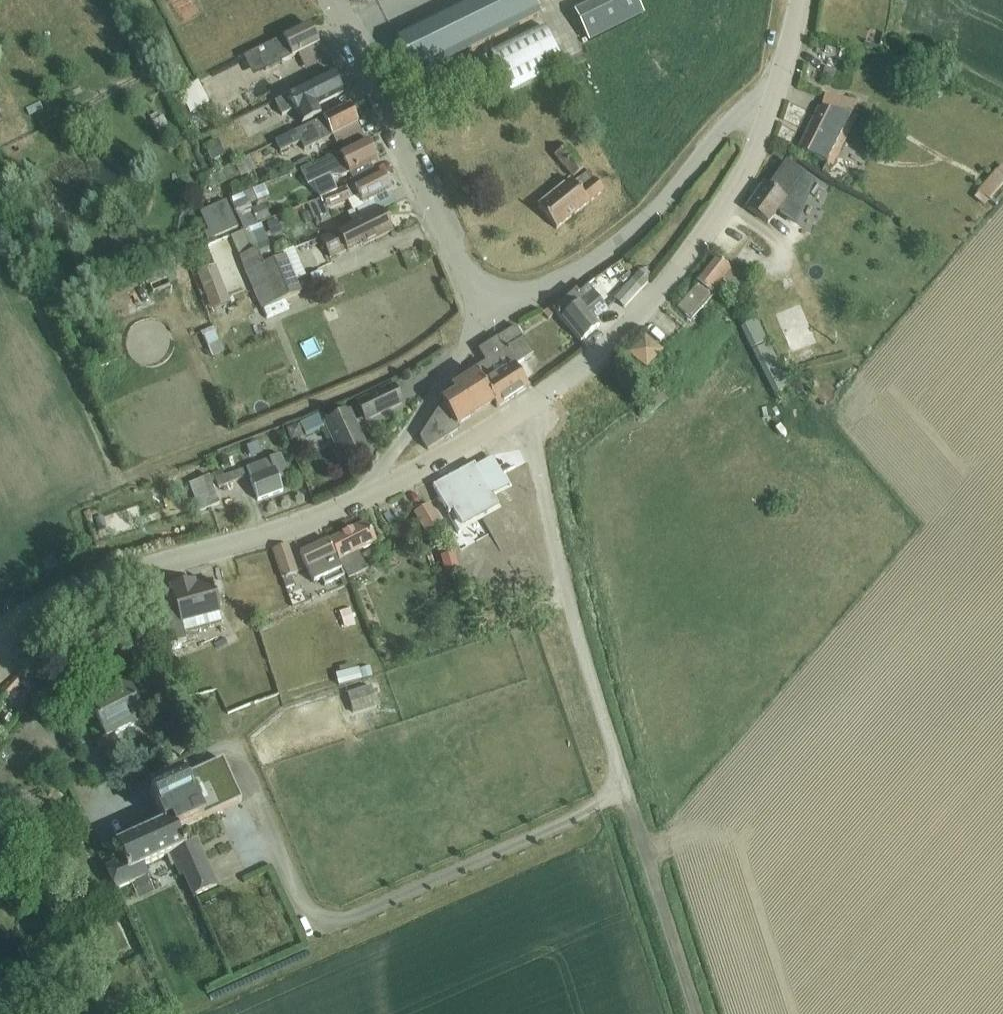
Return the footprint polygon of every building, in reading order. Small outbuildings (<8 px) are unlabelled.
[(415,77),(539,16),(531,0),(474,0),(396,39),(415,77)] [(575,13),(589,42),(643,15),(636,0),(601,0),(575,13)] [(308,25),(249,55),(252,62),(253,62),(255,66),(261,63),(265,71),(298,55),(303,66),(324,56),(308,25)] [(564,67),(545,28),(490,55),(509,94),(564,67)] [(295,110),(302,125),(322,115),(317,106),(343,94),(333,74),(275,103),(282,117),(295,110)] [(179,92),(190,114),(209,104),(198,82),(179,92)] [(797,149),(826,164),(857,103),(824,94),(820,109),(818,108),(797,149)] [(349,107),(275,143),(280,153),(293,147),(302,142),(306,150),(332,137),(332,138),(332,137),(336,145),(341,142),(344,148),(364,138),(358,125),(349,107)] [(258,114),(264,126),(275,121),(269,109),(258,114)] [(347,181),(350,187),(354,185),(355,187),(376,177),(370,165),(376,162),(367,143),(310,170),(309,167),(299,172),(306,187),(342,170),(341,167),(345,165),(351,177),(348,178),(347,181)] [(554,156),(573,179),(585,170),(566,147),(554,156)] [(245,175),(271,161),(265,149),(239,162),(245,175)] [(297,164),(286,170),(289,176),(299,172),(309,167),(312,166),(308,158),(297,164)] [(765,185),(748,209),(769,223),(779,210),(796,222),(815,183),(795,169),(787,163),(781,172),(770,188),(765,185)] [(978,192),(988,201),(1002,184),(1002,177),(996,170),(978,192)] [(537,207),(556,230),(604,192),(588,172),(573,185),(570,181),(537,207)] [(354,185),(350,187),(323,199),(327,210),(359,197),(363,206),(391,192),(381,174),(376,177),(355,187),(354,185)] [(245,195),(230,201),(243,232),(257,225),(270,220),(264,205),(252,210),(245,195)] [(327,210),(323,199),(307,205),(314,220),(328,214),(327,210)] [(224,204),(209,211),(216,226),(231,219),(224,204)] [(381,212),(322,241),(321,241),(330,259),(362,243),(364,247),(391,233),(381,212)] [(243,232),(231,237),(239,258),(241,257),(247,272),(263,310),(300,294),(284,258),(282,251),(274,255),(261,260),(254,247),(251,241),(247,230),(243,232)] [(274,255),(268,241),(254,247),(261,260),(274,255)] [(290,250),(300,274),(309,271),(299,246),(290,250)] [(721,280),(743,298),(752,288),(715,257),(695,281),(698,283),(677,308),(691,320),(713,294),(711,292),(721,280)] [(628,261),(612,268),(618,282),(635,274),(628,261)] [(230,303),(216,266),(198,273),(212,310),(230,303)] [(614,300),(623,307),(648,280),(640,272),(614,300)] [(593,321),(607,309),(587,287),(579,294),(576,291),(553,311),(580,342),(598,326),(593,321)] [(783,308),(796,347),(820,339),(807,300),(783,308)] [(131,353),(170,341),(158,304),(120,316),(131,353)] [(744,326),(755,348),(766,343),(756,321),(744,326)] [(514,365),(532,354),(515,327),(478,351),(485,362),(472,370),(475,375),(452,390),(452,391),(448,394),(451,398),(442,404),(419,438),(427,450),(459,430),(457,426),(492,403),(496,408),(528,388),(514,365)] [(219,342),(214,333),(203,338),(208,347),(219,342)] [(645,336),(628,353),(646,370),(662,352),(645,336)] [(767,345),(756,350),(778,394),(789,388),(767,345)] [(677,361),(681,366),(695,355),(691,350),(677,361)] [(357,404),(365,421),(401,404),(394,387),(357,404)] [(644,409),(650,416),(668,401),(662,394),(644,409)] [(325,424),(342,460),(365,449),(348,413),(325,424)] [(278,479),(288,476),(280,456),(246,469),(257,500),(282,491),(278,479)] [(475,464),(433,487),(449,516),(453,514),(462,530),(499,509),(475,464)] [(218,488),(245,478),(243,470),(223,478),(220,471),(207,476),(207,477),(189,484),(199,511),(219,504),(211,483),(216,481),(218,488)] [(440,527),(428,506),(413,514),(425,535),(440,527)] [(357,551),(375,543),(366,523),(329,541),(347,580),(366,570),(357,551)] [(321,579),(324,586),(343,577),(327,541),(299,554),(313,583),(321,579)] [(291,576),(297,574),(287,545),(272,550),(285,590),(294,587),(291,576)] [(263,555),(252,558),(256,573),(268,570),(263,555)] [(218,615),(221,614),(212,581),(186,588),(185,583),(170,587),(171,594),(176,609),(162,613),(171,646),(186,642),(184,635),(221,625),(218,615)] [(488,605),(479,608),(484,623),(493,620),(488,605)] [(367,664),(341,664),(341,686),(352,686),(352,681),(367,681),(367,664)] [(114,735),(145,720),(128,685),(92,703),(109,737),(101,741),(110,759),(122,752),(114,735)] [(242,708),(253,705),(248,687),(237,690),(242,708)] [(355,687),(355,709),(379,709),(379,687),(355,687)] [(169,857),(173,867),(176,865),(182,877),(185,876),(196,898),(219,887),(203,853),(201,854),(195,842),(185,847),(178,831),(242,800),(223,760),(151,795),(165,825),(118,847),(125,862),(107,871),(118,893),(137,884),(132,874),(169,857)]
